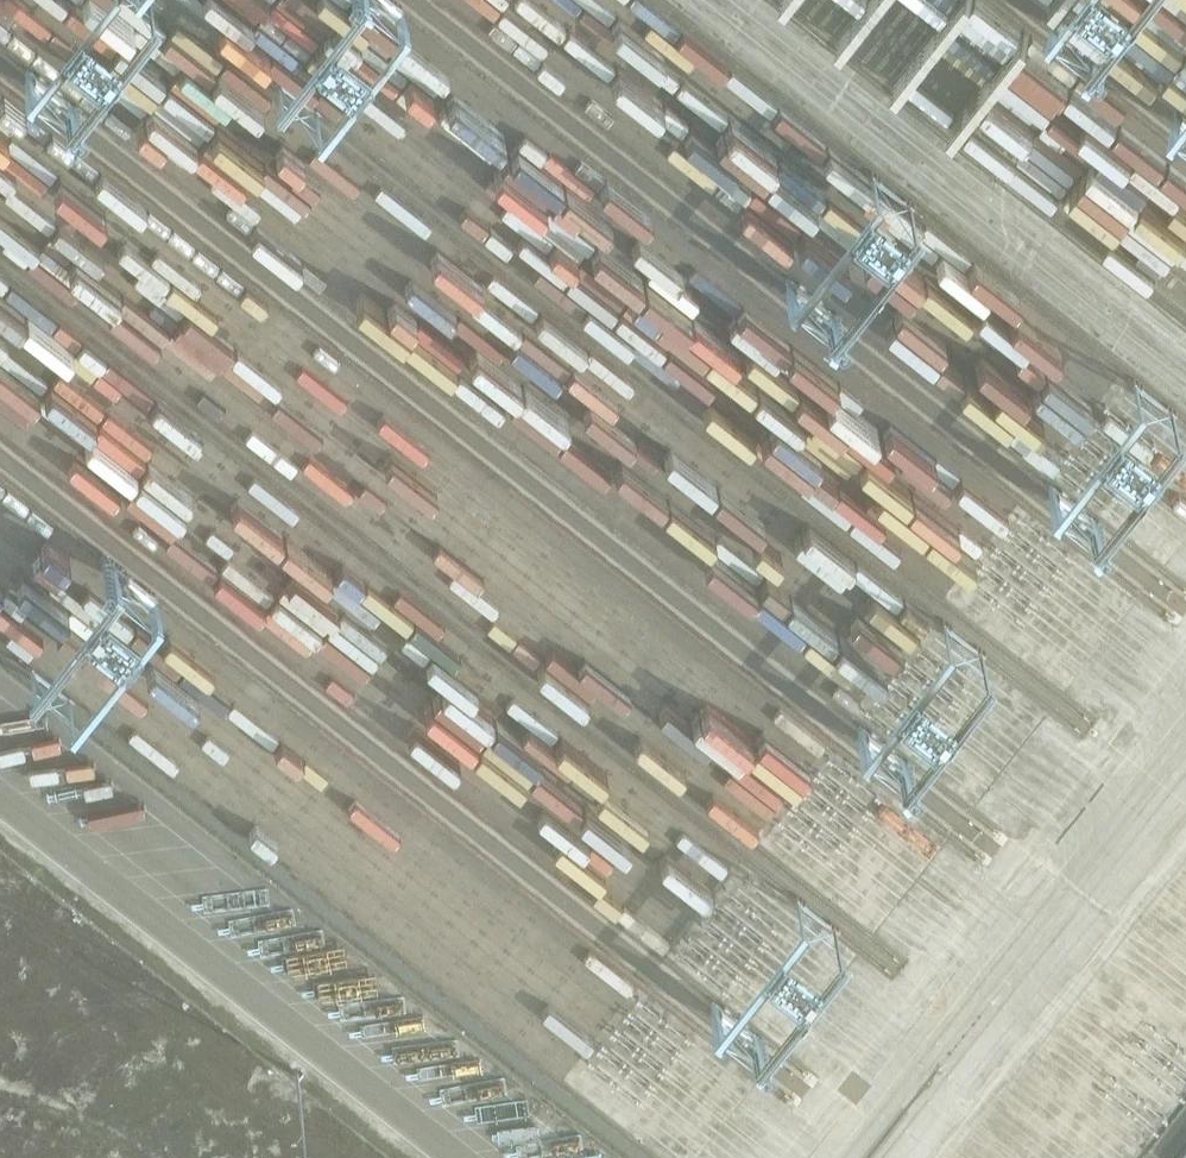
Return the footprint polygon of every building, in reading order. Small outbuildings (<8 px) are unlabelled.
[(30,64),(112,120),(141,77),(108,54),(106,58),(88,46),(83,52),(53,31),(30,64)] [(270,167),(294,162),(318,184),(323,183),(341,163),(342,164),(340,153),(281,102),(256,106),(216,70),(220,96),(211,107),(210,107),(197,121),(216,138),(202,153),(204,162),(221,159),(212,151),(230,148),(233,167),(241,173),(237,156),(249,167),(251,178),(265,162),(270,167)] [(578,70),(571,79),(609,107),(616,98),(578,70)] [(24,218),(34,218),(48,228),(54,219),(81,221),(75,229),(57,228),(50,239),(63,240),(61,270),(101,207),(64,184),(66,144),(0,101),(0,202),(24,218)] [(813,276),(910,336),(921,319),(922,316),(935,295),(886,265),(892,256),(868,250),(873,231),(861,224),(846,220),(821,205),(824,205),(809,196),(772,187),(770,186),(758,183),(753,201),(758,202),(760,204),(775,208),(796,221),(792,236),(815,250),(823,236),(829,238),(818,256),(813,276)] [(968,255),(904,206),(892,221),(907,232),(896,247),(945,285),(968,255)] [(511,378),(519,455),(602,497),(631,469),(639,548),(826,643),(835,634),(836,635),(851,634),(848,610),(896,634),(891,594),(815,555),(809,568),(804,523),(786,504),(761,528),(758,495),(742,497),(692,472),(694,493),(683,494),(594,449),(592,427),(582,437),(570,425),(597,372),(454,224),(468,359),(510,379),(511,378)] [(612,316),(603,329),(645,356),(656,340),(643,331),(654,315),(644,309),(646,306),(631,296),(654,261),(608,231),(570,289),(612,316)] [(679,289),(728,320),(741,298),(693,267),(679,289)] [(9,278),(0,272),(0,292),(9,278)] [(138,284),(110,307),(119,318),(137,303),(151,321),(161,312),(138,284)] [(11,333),(11,334),(23,316),(0,301),(0,349),(11,333)] [(739,313),(756,329),(763,322),(745,305),(739,313)] [(365,521),(476,593),(468,605),(600,691),(576,701),(733,803),(763,802),(736,740),(754,712),(741,704),(747,718),(724,729),(748,691),(587,586),(567,595),(561,581),(577,557),(419,455),(404,478),(387,440),(354,442),(353,426),(340,418),(341,439),(328,440),(365,521)] [(140,608),(116,594),(126,577),(79,550),(68,569),(91,583),(81,600),(130,627),(140,608)] [(363,595),(348,615),(383,641),(391,630),(410,644),(420,631),(413,627),(410,631),(390,617),(391,615),(363,595)] [(306,606),(300,619),(316,628),(323,616),(306,606)] [(591,858),(613,845),(627,868),(619,876),(673,924),(687,916),(711,890),(706,886),(688,854),(713,840),(674,806),(693,839),(667,854),(652,841),(651,840),(639,829),(646,821),(624,800),(640,782),(526,682),(514,695),(538,717),(528,728),(507,709),(492,725),(504,746),(533,772),(513,795),(559,836),(588,820),(571,840),(591,858)] [(456,774),(506,802),(518,782),(468,753),(456,774)]
